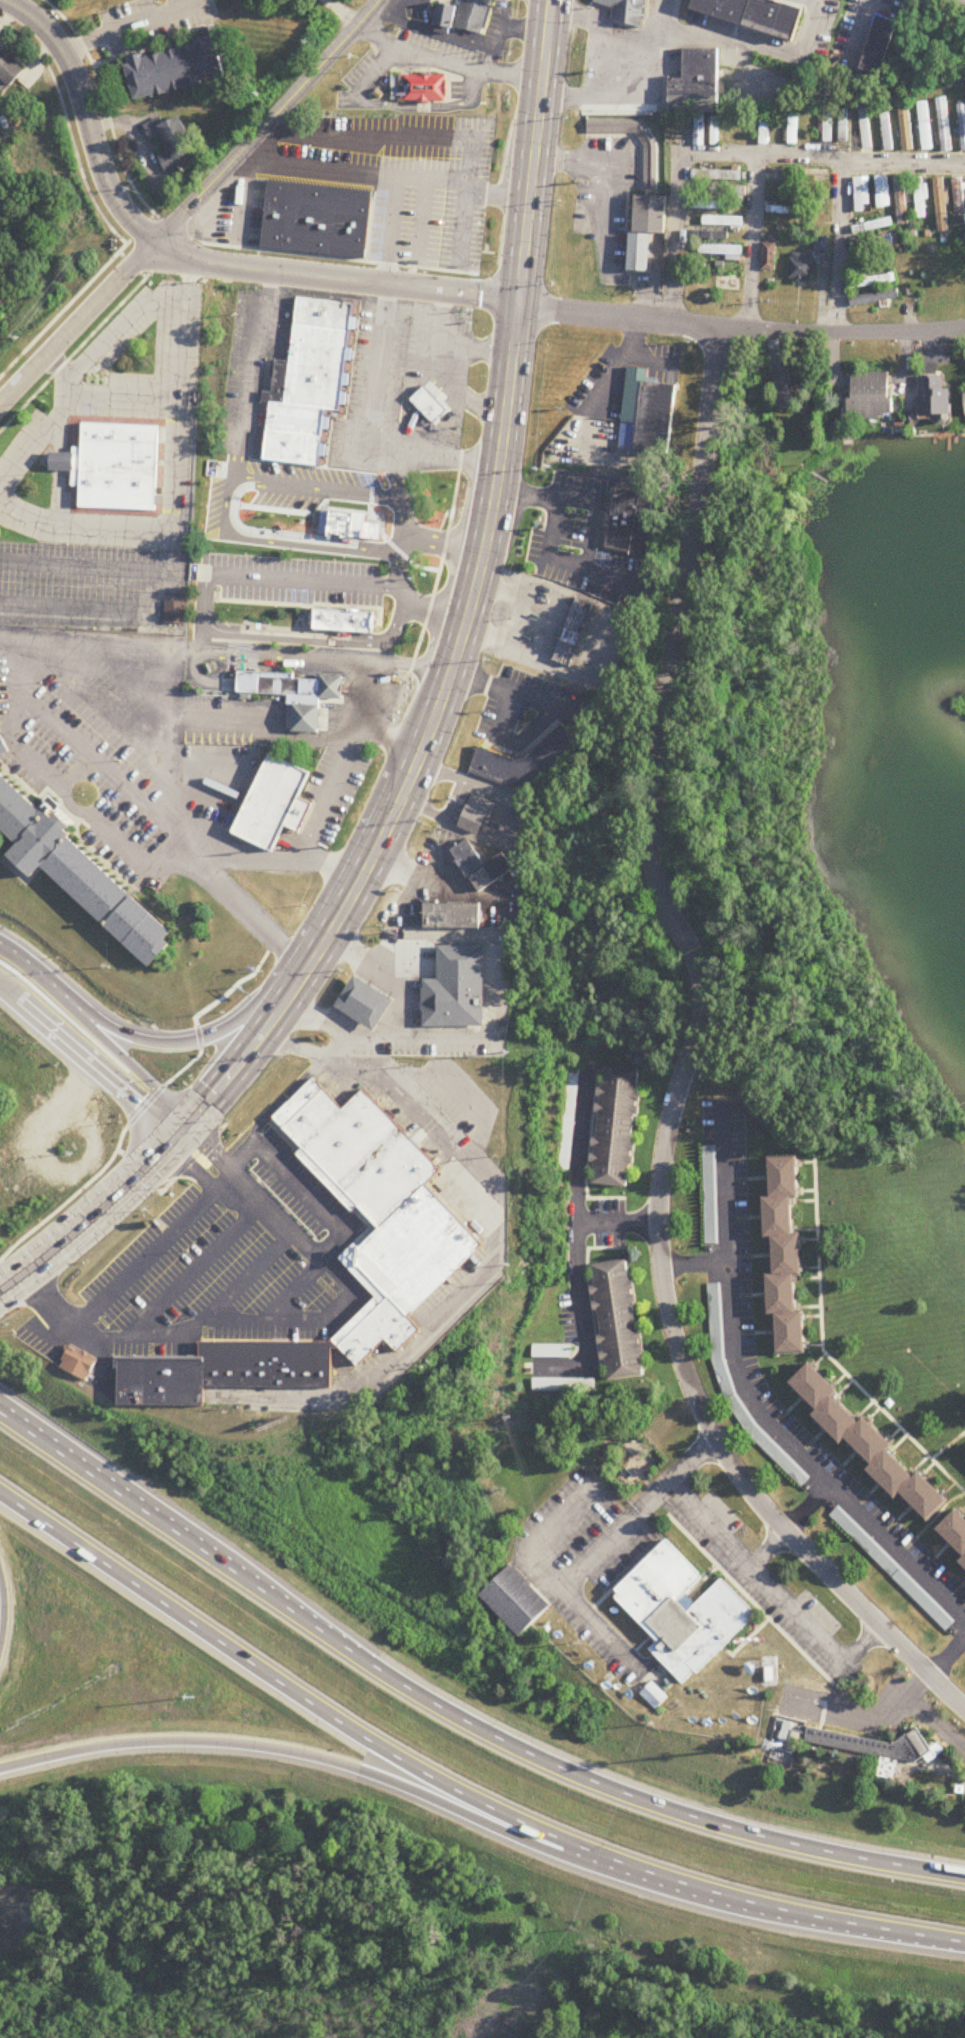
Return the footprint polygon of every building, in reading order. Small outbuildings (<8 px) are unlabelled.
[(489,0),(462,0),(460,9),(441,4),(435,25),(483,38),(493,1),(489,0)] [(595,2),(614,9),(613,19),(642,28),(644,0),(595,0),(595,2)] [(795,43),(805,11),(769,0),(694,0),(691,11),(795,43)] [(879,16),(901,23),(884,77),(862,70),(879,16)] [(136,101),(228,79),(215,27),(206,30),(208,38),(195,40),(196,46),(127,62),(136,101)] [(838,63),(850,62),(848,38),(836,40),(838,63)] [(25,72),(0,48),(0,80),(9,88),(25,72)] [(719,49),(684,50),(684,79),(670,79),(670,113),(719,113),(719,49)] [(391,75),(391,103),(448,103),(447,75),(391,75)] [(952,151),(946,98),(936,99),(942,152),(952,151)] [(934,150),(928,101),(917,103),(924,151),(934,150)] [(833,102),(825,102),(825,143),(833,143),(833,102)] [(909,104),(899,105),(903,151),(913,150),(909,104)] [(963,152),(964,152),(964,104),(957,105),(963,152)] [(817,142),(817,109),(807,109),(807,142),(817,142)] [(840,143),(848,143),(848,110),(840,110),(840,143)] [(865,150),(873,148),(866,110),(857,111),(865,150)] [(879,114),(885,152),(894,151),(888,113),(879,114)] [(798,115),(788,115),(788,145),(798,145),(798,115)] [(769,116),(760,116),(760,145),(769,145),(769,116)] [(150,142),(161,138),(167,154),(159,157),(165,174),(184,167),(181,159),(196,154),(183,117),(159,126),(157,121),(145,125),(150,142)] [(703,117),(694,117),(694,147),(703,147),(703,117)] [(587,118),(586,131),(634,132),(643,145),(643,189),(656,189),(656,140),(640,119),(587,118)] [(829,170),(798,170),(798,176),(816,176),(816,185),(829,185),(829,170)] [(741,172),(691,172),(691,181),(741,181),(741,172)] [(889,176),(876,176),(876,208),(889,208),(889,176)] [(855,177),(855,213),(869,213),(869,177),(855,177)] [(903,178),(895,178),(897,224),(905,223),(903,178)] [(916,219),(926,219),(925,178),(915,178),(916,219)] [(948,232),(944,178),(934,179),(937,233),(948,232)] [(964,178),(953,179),(956,227),(964,226),(964,194),(964,178)] [(267,179),(371,191),(364,257),(260,245),(267,179)] [(746,196),(746,187),(702,187),(702,196),(746,196)] [(649,234),(662,230),(664,193),(632,192),(630,230),(649,234)] [(798,202),(826,202),(826,193),(798,193),(798,202)] [(724,202),(691,202),(691,212),(724,212),(724,202)] [(798,225),(830,225),(830,216),(798,216),(798,225)] [(703,227),(743,227),(743,218),(703,218),(703,227)] [(893,227),(892,219),(852,227),(853,235),(893,227)] [(649,234),(647,272),(627,269),(628,232),(649,234)] [(852,243),(854,253),(894,246),(892,235),(852,243)] [(828,240),(815,240),(815,253),(828,253),(828,240)] [(776,271),(776,245),(763,245),(763,271),(776,271)] [(727,262),(743,262),(743,247),(700,247),(700,256),(727,256),(727,262)] [(816,281),(816,255),(790,255),(790,281),(816,281)] [(851,288),(894,286),(893,277),(850,279),(851,288)] [(900,299),(898,289),(851,299),(853,309),(900,299)] [(298,297),(295,324),(350,331),(354,304),(298,297)] [(295,324),(290,363),(346,370),(350,331),(295,324)] [(789,352),(770,354),(776,405),(795,403),(789,352)] [(262,401),(263,392),(272,393),(276,361),(290,363),(346,370),(341,410),(327,408),(271,402),(262,401)] [(620,450),(670,456),(678,384),(649,381),(651,369),(629,367),(620,450)] [(893,416),(893,371),(852,371),(852,416),(893,416)] [(921,374),(921,413),(941,413),(941,422),(950,422),(950,374),(921,374)] [(426,386),(450,411),(436,425),(411,401),(426,386)] [(268,430),(323,437),(327,408),(271,402),(268,430)] [(71,446),(71,452),(70,470),(69,485),(79,486),(78,506),(153,509),(157,426),(81,423),(80,446),(71,446)] [(268,430),(264,458),(320,465),(323,437),(268,430)] [(49,451),(48,469),(58,470),(70,470),(71,452),(59,452),(49,451)] [(616,487),(611,516),(607,515),(605,524),(609,525),(605,546),(648,554),(659,495),(616,487)] [(298,501),(295,524),(350,531),(352,507),(298,501)] [(322,506),(320,530),(374,536),(377,512),(322,506)] [(566,629),(570,619),(574,608),(578,598),(596,604),(592,615),(588,626),(584,636),(566,629)] [(376,609),(315,609),(315,632),(376,633),(376,609)] [(566,629),(562,639),(580,646),(584,636),(566,629)] [(562,639),(558,650),(554,660),(572,667),(576,656),(580,646),(562,639)] [(237,694),(288,696),(287,706),(294,707),(293,732),(321,733),(322,704),(343,705),(344,677),(238,673),(237,694)] [(480,747),(519,761),(527,759),(566,725),(584,744),(544,782),(510,788),(470,774),(480,747)] [(10,751),(3,737),(0,737),(0,756),(10,751)] [(233,833),(274,853),(287,826),(301,833),(315,803),(301,797),(313,772),(272,753),(233,833)] [(20,844),(9,855),(32,875),(45,869),(152,967),(172,945),(169,939),(174,933),(77,844),(71,831),(66,827),(61,818),(57,814),(56,805),(53,802),(41,808),(0,771),(0,826),(20,844)] [(459,826),(474,793),(499,804),(493,819),(488,817),(481,835),(459,826)] [(517,871),(507,853),(486,865),(471,840),(453,850),(479,894),(517,871)] [(425,905),(425,929),(481,930),(481,906),(425,905)] [(486,1027),(486,947),(439,947),(439,981),(424,980),(424,1027),(486,1027)] [(338,1008),(378,1031),(395,999),(355,977),(338,1008)] [(593,1185),(632,1188),(639,1070),(601,1067),(593,1185)] [(116,1361),(121,1410),(207,1401),(213,1388),(335,1383),(332,1356),(341,1348),(360,1368),(388,1341),(399,1353),(402,1353),(425,1332),(411,1318),(486,1247),(427,1184),(440,1172),(439,1168),(365,1090),(344,1110),(315,1079),(269,1123),(379,1230),(348,1262),(377,1295),(377,1300),(341,1335),(200,1349),(201,1352),(116,1361)] [(718,1244),(717,1145),(703,1146),(704,1244),(718,1244)] [(772,1158),(773,1197),(766,1197),(767,1238),(775,1237),(776,1275),(769,1275),(770,1315),(779,1315),(780,1354),(807,1353),(806,1312),(798,1312),(797,1274),(804,1274),(803,1235),(795,1235),(794,1197),(800,1197),(800,1157),(772,1158)] [(645,1377),(632,1260),(592,1265),(605,1381),(645,1377)] [(99,1359),(71,1347),(61,1368),(89,1381),(99,1359)] [(532,1358),(571,1358),(571,1347),(532,1347),(532,1358)] [(792,1383),(819,1412),(814,1416),(843,1445),(848,1440),(873,1467),(869,1471),(897,1499),(902,1494),(928,1521),(949,1502),(921,1473),(918,1475),(865,1420),(864,1421),(810,1366),(792,1383)] [(594,1380),(532,1380),(532,1393),(594,1393),(594,1380)] [(964,1557),(964,1522),(956,1513),(938,1531),(964,1557)] [(666,1540),(702,1577),(684,1594),(688,1597),(694,1604),(720,1578),(756,1614),(723,1647),(695,1674),(692,1672),(680,1684),(646,1650),(654,1642),(655,1640),(614,1598),(616,1596),(619,1593),(615,1590),(643,1562),(666,1540)] [(552,1607),(511,1566),(480,1597),(520,1638),(552,1607)] [(779,1739),(787,1742),(793,1725),(785,1722),(779,1739)] [(807,1727),(804,1742),(880,1757),(876,1777),(894,1780),(898,1760),(914,1764),(933,1752),(917,1729),(893,1744),(807,1727)]
